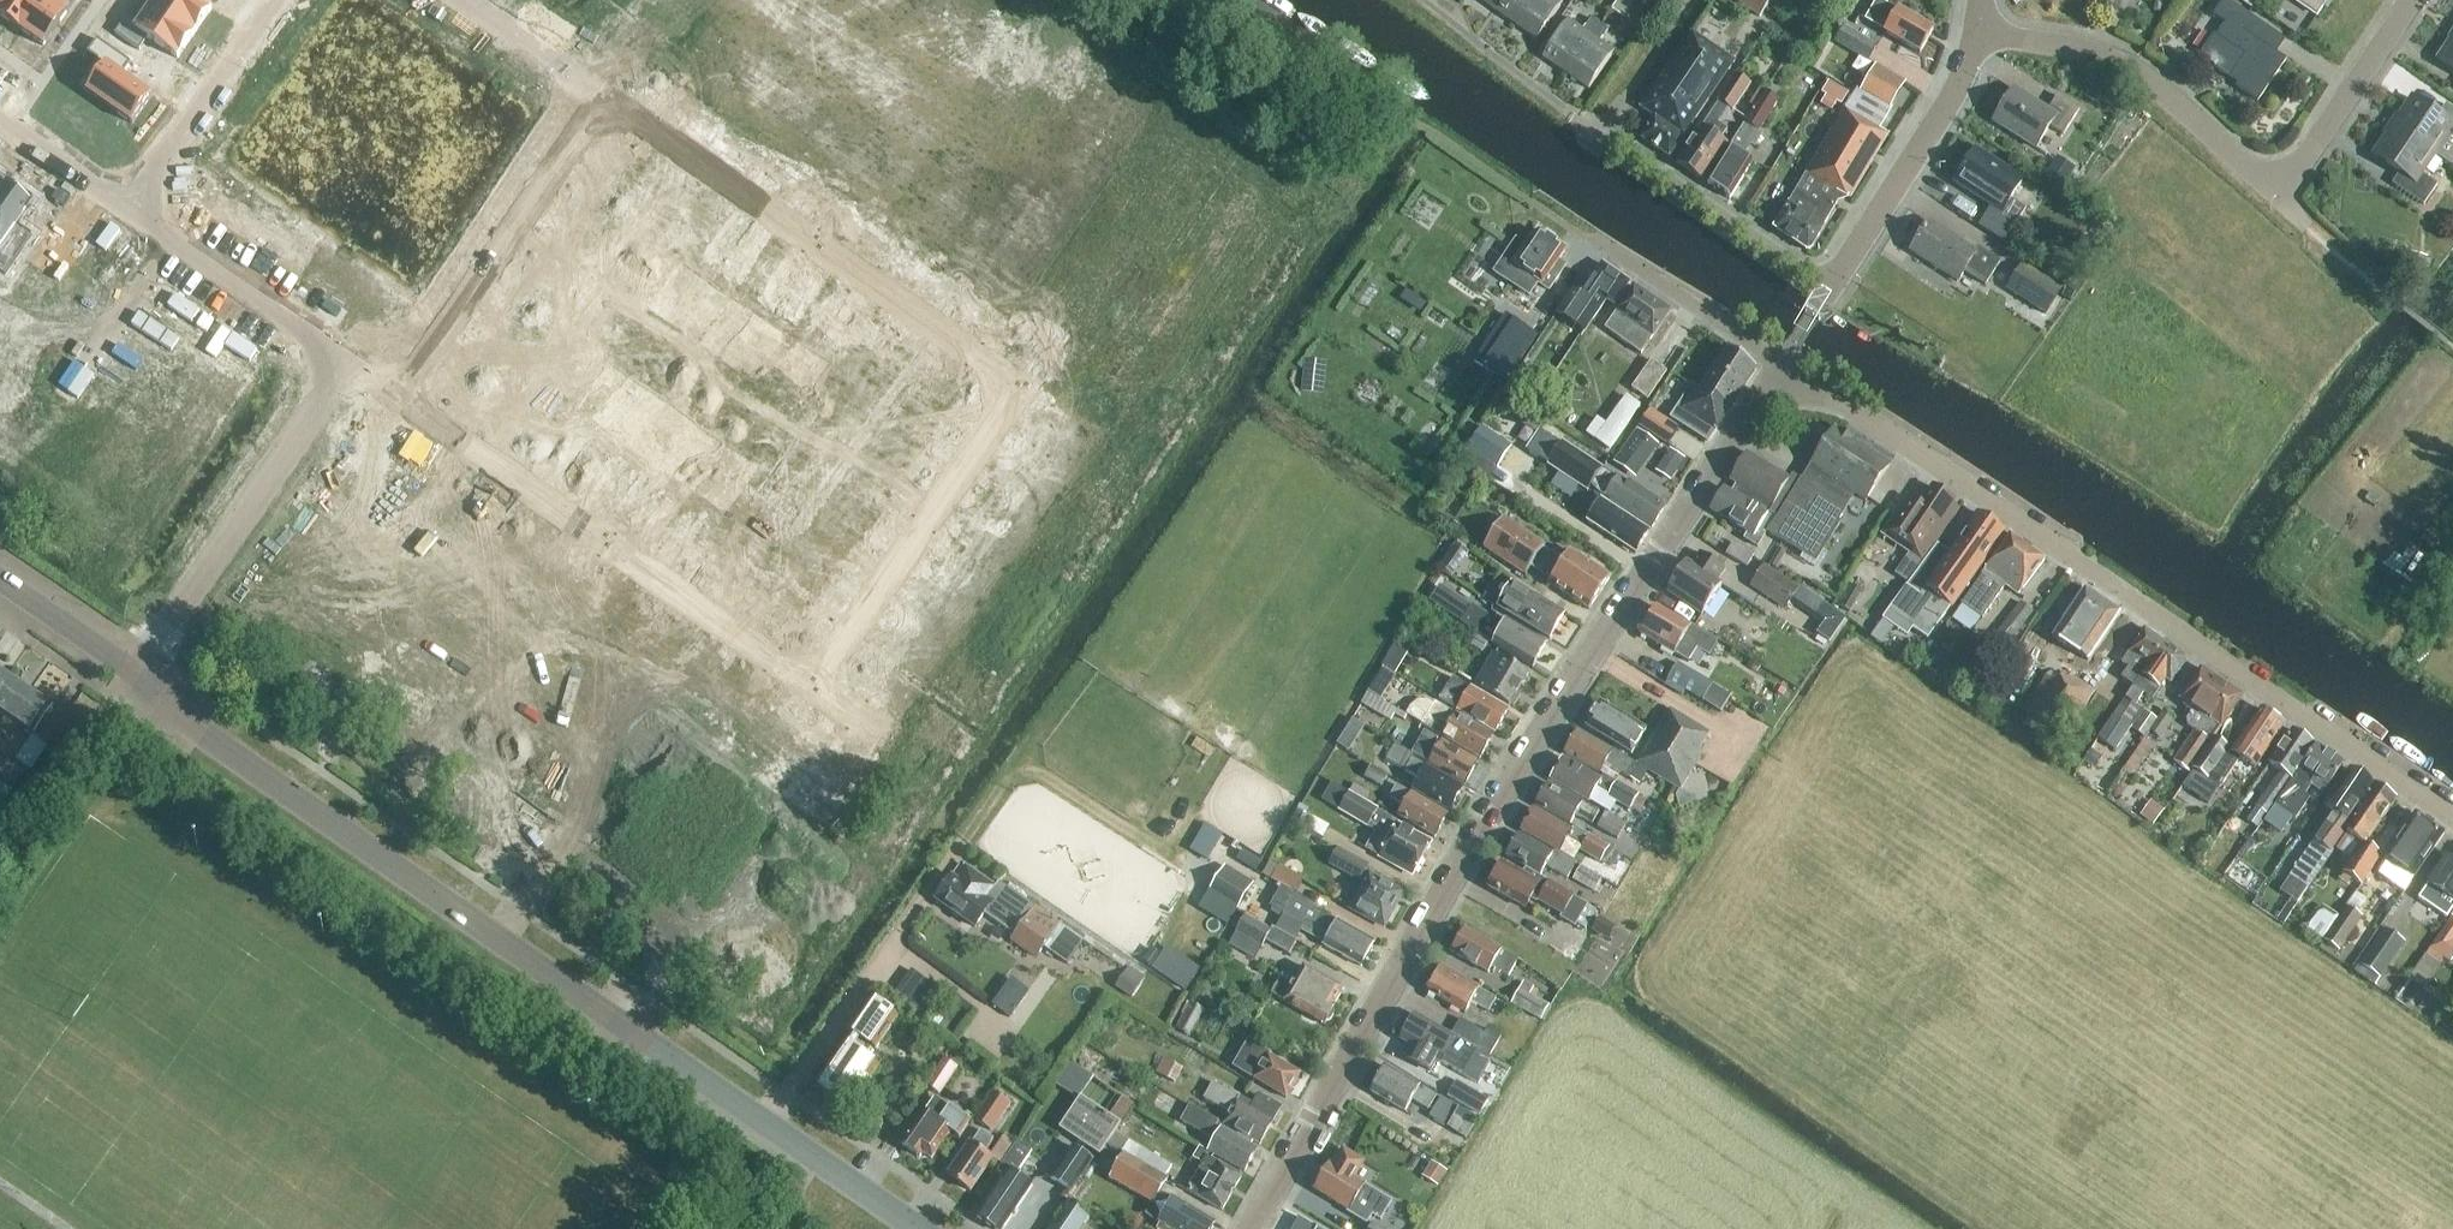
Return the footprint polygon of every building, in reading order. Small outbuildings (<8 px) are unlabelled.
[(0,18),(21,33),(44,0),(12,0),(0,18)] [(12,0),(0,0),(0,18),(12,0)] [(21,33),(44,49),(69,12),(76,2),(72,0),(44,0),(21,33)] [(153,7),(194,36),(211,12),(195,0),(158,0),(153,6),(153,7)] [(1492,9),(1498,0),(1479,0),(1492,9)] [(1533,0),(1498,0),(1492,9),(1515,25),(1533,0)] [(1515,25),(1537,41),(1563,4),(1557,0),(1533,0),(1515,25)] [(1637,0),(1619,0),(1612,10),(1625,18),(1637,0)] [(1760,18),(1772,0),(1734,0),(1760,18)] [(2261,24),(2226,0),(2223,0),(2212,16),(2225,24),(2216,37),(2213,36),(2200,55),(2211,63),(2209,66),(2237,85),(2235,88),(2258,103),(2286,61),(2252,38),(2261,24)] [(2328,0),(2293,0),(2317,16),(2328,0)] [(1897,12),(1879,2),(1868,20),(1886,30),(1884,34),(1919,55),(1933,32),(1897,11),(1897,12)] [(125,22),(115,36),(139,53),(148,40),(177,61),(194,36),(153,7),(153,6),(149,3),(132,27),(125,22)] [(1566,74),(1599,26),(1592,21),(1584,33),(1568,22),(1543,58),(1566,74)] [(1599,26),(1566,74),(1589,90),(1614,54),(1600,45),(1609,33),(1599,26)] [(1867,61),(1876,47),(1845,28),(1836,42),(1867,61)] [(1810,48),(1787,33),(1779,45),(1802,60),(1810,48)] [(1668,159),(1732,64),(1710,48),(1690,34),(1639,109),(1655,120),(1641,140),(1668,159)] [(2437,59),(2452,70),(2452,35),(2437,59)] [(97,63),(78,89),(132,126),(151,98),(122,78),(131,65),(97,42),(87,56),(97,63)] [(1860,92),(1891,109),(1905,84),(1875,66),(1860,92)] [(1733,113),(1752,84),(1736,74),(1717,102),(1727,108),(1733,113)] [(2095,78),(2088,90),(2103,98),(2110,86),(2095,78)] [(1836,107),(1838,103),(1843,106),(1851,93),(1831,81),(1822,94),(1826,97),(1824,100),(1836,107)] [(2048,112),(2014,90),(1993,123),(2035,150),(2050,128),(2063,137),(2079,112),(2057,97),(2048,112)] [(1758,135),(1779,102),(1766,95),(1746,126),(1707,185),(1730,201),(1752,165),(1743,159),(1750,147),(1753,150),(1761,137),(1758,135)] [(2434,156),(2447,136),(2452,140),(2452,111),(2446,106),(2438,117),(2410,99),(2391,127),(2434,156)] [(1728,110),(1718,103),(1676,165),(1702,183),(1727,146),(1720,141),(1727,131),(1718,125),(1728,110)] [(42,104),(35,114),(49,124),(56,114),(42,104)] [(1842,196),(1850,201),(1888,136),(1845,111),(1797,192),(1774,230),(1809,254),(1842,196)] [(2421,174),(2434,156),(2391,127),(2373,155),(2400,173),(2392,185),(2423,205),(2437,185),(2421,174)] [(2009,237),(2025,211),(2011,202),(2023,182),(1975,151),(1954,184),(1991,208),(1978,228),(2003,244),(2008,236),(2009,237)] [(2075,168),(2057,157),(2047,174),(2065,184),(2075,168)] [(599,187),(580,215),(609,236),(601,249),(625,266),(633,253),(624,246),(643,218),(599,187)] [(4,278),(31,239),(16,229),(32,205),(8,188),(0,200),(0,274),(4,278)] [(1962,245),(1929,224),(1911,252),(1958,283),(1968,267),(1980,275),(1996,250),(1969,233),(1962,245)] [(1518,241),(1497,272),(1531,295),(1539,284),(1548,290),(1562,269),(1557,265),(1565,252),(1555,245),(1555,239),(1548,234),(1542,236),(1539,234),(1530,249),(1518,241)] [(554,252),(536,277),(578,306),(595,282),(607,290),(616,278),(592,261),(583,273),(554,252)] [(1558,314),(1558,315),(1559,316),(1570,324),(1572,325),(1583,333),(1584,333),(1585,332),(1591,322),(1605,300),(1614,306),(1629,284),(1602,266),(1580,298),(1573,293),(1572,292),(1571,294),(1565,303),(1565,304),(1558,314)] [(2025,266),(2009,291),(2048,316),(2064,291),(2025,266)] [(680,274),(652,314),(681,334),(708,294),(680,274)] [(536,277),(519,301),(549,322),(540,335),(564,352),(573,339),(561,331),(578,306),(536,277)] [(1640,356),(1670,313),(1634,288),(1604,330),(1640,356)] [(2070,303),(2076,295),(2067,289),(2062,297),(2070,303)] [(708,294),(681,334),(708,353),(736,314),(708,294)] [(341,312),(327,302),(322,310),(336,319),(341,312)] [(736,314),(708,353),(736,372),(763,333),(736,314)] [(1495,349),(1482,368),(1507,384),(1509,382),(1524,359),(1539,338),(1505,315),(1486,343),(1495,349)] [(763,333),(736,372),(763,392),(791,353),(763,333)] [(136,341),(117,369),(146,389),(137,401),(161,418),(170,406),(164,402),(183,375),(136,341)] [(1708,444),(1756,370),(1726,350),(1698,392),(1691,388),(1670,420),(1708,444)] [(791,353),(763,392),(791,412),(819,373),(791,353)] [(1649,399),(1667,372),(1651,362),(1633,389),(1649,399)] [(609,375),(581,414),(610,434),(637,395),(609,375)] [(855,410),(846,422),(870,439),(879,426),(908,447),(928,420),(884,389),(864,416),(855,410)] [(637,395),(610,434),(637,453),(665,414),(637,395)] [(1649,411),(1638,427),(1666,446),(1677,430),(1649,411)] [(665,414),(637,453),(665,473),(692,434),(665,414)] [(1497,468),(1512,445),(1482,427),(1468,450),(1497,468)] [(1635,430),(1617,455),(1639,470),(1656,444),(1635,430)] [(1791,481),(1771,514),(1780,519),(1770,535),(1817,564),(1841,526),(1839,524),(1856,497),(1867,503),(1889,467),(1835,430),(1803,482),(1800,487),(1791,481)] [(1539,431),(1525,453),(1546,467),(1586,493),(1600,470),(1560,444),(1560,445),(1539,431)] [(692,434),(665,473),(692,492),(720,453),(692,434)] [(1670,450),(1660,464),(1676,474),(1685,459),(1670,450)] [(720,453),(692,492),(720,512),(748,473),(720,453)] [(1771,514),(1791,481),(1746,454),(1729,482),(1736,486),(1731,495),(1724,490),(1711,512),(1753,538),(1750,544),(1757,548),(1777,519),(1769,514),(1771,514)] [(1602,467),(1589,488),(1598,495),(1596,499),(1600,501),(1609,507),(1611,503),(1651,530),(1665,509),(1624,482),(1613,474),(1602,467)] [(823,480),(806,504),(847,533),(865,509),(823,480)] [(1958,511),(1951,507),(1954,503),(1933,488),(1920,507),(1907,498),(1882,536),(1910,555),(1896,576),(1909,584),(1958,511)] [(1608,507),(1600,501),(1586,522),(1603,532),(1635,554),(1649,534),(1608,507)] [(1951,609),(2004,533),(1978,515),(1949,555),(1937,546),(1888,613),(1928,641),(1950,608),(1951,609)] [(1086,520),(1080,528),(1092,536),(1098,528),(1086,520)] [(1564,561),(1543,547),(1502,520),(1483,549),(1524,576),(1530,568),(1551,582),(1549,585),(1589,611),(1610,579),(1570,552),(1564,561)] [(777,540),(757,568),(801,599),(821,571),(791,550),(800,538),(776,521),(767,533),(777,540)] [(1080,528),(1075,536),(1087,544),(1092,536),(1080,528)] [(2019,597),(2044,561),(2010,536),(1961,605),(1982,620),(2005,587),(2019,597)] [(1747,565),(1754,554),(1733,543),(1727,554),(1747,565)] [(1439,569),(1452,578),(1469,554),(1455,544),(1439,569)] [(1725,571),(1700,554),(1691,567),(1687,564),(1666,594),(1702,617),(1722,587),(1717,584),(1725,571)] [(1763,566),(1750,588),(1785,610),(1789,603),(1798,587),(1763,566)] [(1550,641),(1550,640),(1564,616),(1510,586),(1496,610),(1550,641)] [(1798,587),(1789,603),(1799,609),(1814,619),(1822,624),(1831,609),(1824,604),(1808,593),(1798,587)] [(2085,658),(2119,613),(2086,591),(2053,634),(2085,658)] [(1453,599),(1443,615),(1459,626),(1470,610),(1453,599)] [(2000,656),(2033,613),(2020,604),(1988,646),(2000,656)] [(1025,606),(1019,614),(1031,622),(1037,615),(1025,606)] [(1459,626),(1475,636),(1488,643),(1492,646),(1533,670),(1546,646),(1506,622),(1499,635),(1485,626),(1490,619),(1471,607),(1470,610),(1459,626)] [(1642,632),(1640,636),(1675,655),(1675,654),(1688,661),(1696,648),(1710,656),(1719,642),(1692,626),(1690,628),(1656,609),(1649,621),(1644,622),(1641,627),(1642,632)] [(1019,614),(1014,622),(1026,630),(1031,622),(1019,614)] [(909,630),(892,653),(934,682),(950,659),(909,630)] [(2158,642),(2159,641),(2144,630),(2121,664),(2128,668),(2121,678),(2130,685),(2158,642)] [(1482,653),(1488,643),(1475,636),(1470,645),(1482,653)] [(1398,640),(1381,668),(1395,676),(1412,648),(1398,640)] [(2158,642),(2130,685),(2133,687),(2126,699),(2136,705),(2143,694),(2151,700),(2165,680),(2170,684),(2186,660),(2187,660),(2159,641),(2158,642)] [(892,653),(876,676),(917,706),(934,682),(892,653)] [(1510,708),(1529,676),(1493,656),(1475,688),(1510,708)] [(1678,664),(1667,682),(1693,697),(1700,701),(1711,683),(1703,679),(1678,664)] [(2213,740),(2241,698),(2201,670),(2180,701),(2184,704),(2182,707),(2190,713),(2185,721),(2186,727),(2194,733),(2182,751),(2174,762),(2190,773),(2192,771),(2197,762),(2213,740)] [(2045,677),(2027,713),(2029,715),(2024,725),(2037,732),(2042,722),(2070,737),(2076,727),(2095,694),(2095,692),(2062,674),(2059,680),(2050,675),(2045,677)] [(30,693),(8,678),(0,689),(0,717),(4,719),(0,726),(0,728),(4,731),(30,693)] [(1376,678),(1365,703),(1386,712),(1397,686),(1376,678)] [(1495,735),(1498,729),(1508,712),(1452,680),(1438,701),(1459,714),(1495,735)] [(964,692),(959,700),(970,708),(976,700),(964,692)] [(30,693),(4,731),(9,734),(14,726),(31,738),(52,708),(30,693)] [(2129,725),(2140,709),(2140,708),(2125,699),(2114,715),(2098,740),(2114,749),(2116,750),(2130,729),(2131,726),(2129,725)] [(959,700),(953,708),(965,716),(970,708),(959,700)] [(1433,706),(1426,702),(1416,702),(1409,709),(1405,716),(1444,739),(1480,761),(1493,738),(1434,704),(1433,706)] [(1646,732),(1600,704),(1599,706),(1594,706),(1588,716),(1590,720),(1585,729),(1631,757),(1646,732)] [(1637,764),(1647,771),(1681,791),(1704,753),(1701,751),(1709,737),(1709,732),(1671,707),(1637,764)] [(2161,739),(2175,719),(2164,711),(2149,732),(2161,739)] [(2213,740),(2197,762),(2192,771),(2219,789),(2240,760),(2255,770),(2284,726),(2261,711),(2232,753),(2213,740)] [(2266,816),(2314,747),(2292,732),(2269,765),(2281,773),(2256,809),(2266,816)] [(1465,787),(1478,764),(1424,733),(1412,756),(1465,787)] [(1647,771),(1637,764),(1613,750),(1612,753),(1578,733),(1565,755),(1599,775),(1605,765),(1631,780),(1630,781),(1639,786),(1647,771)] [(30,770),(45,748),(30,738),(15,760),(30,770)] [(1384,760),(1399,769),(1408,754),(1393,746),(1384,760)] [(2276,806),(2265,822),(2281,833),(2292,817),(2296,820),(2309,800),(2305,797),(2311,787),(2324,795),(2343,766),(2316,748),(2276,806)] [(2093,768),(2101,755),(2091,750),(2084,763),(2093,768)] [(1563,759),(1550,781),(1589,803),(1609,815),(1616,803),(1617,803),(1618,803),(1631,810),(1638,797),(1615,784),(1603,777),(1601,781),(1563,759)] [(1450,813),(1463,791),(1414,763),(1408,774),(1420,781),(1413,792),(1450,813)] [(1371,767),(1365,779),(1381,789),(1388,777),(1371,767)] [(2291,879),(2306,890),(2350,825),(2347,823),(2373,786),(2351,771),(2326,809),(2336,816),(2317,844),(2315,843),(2291,879)] [(1325,798),(1341,807),(1351,789),(1336,780),(1325,798)] [(1355,785),(1350,793),(1364,802),(1369,794),(1355,785)] [(1592,826),(1599,814),(1589,808),(1548,785),(1535,807),(1569,826),(1575,817),(1592,826)] [(1435,840),(1448,817),(1396,787),(1389,799),(1405,808),(1398,818),(1435,840)] [(2349,835),(2338,851),(2352,859),(2343,874),(2360,886),(2380,857),(2364,846),(2365,846),(2376,829),(2395,802),(2374,787),(2352,817),(2358,822),(2349,835)] [(1349,794),(1340,810),(1368,827),(1376,833),(1366,850),(1413,877),(1418,870),(1432,846),(1418,838),(1399,827),(1400,824),(1349,794)] [(2154,826),(2164,811),(2151,802),(2140,816),(2154,826)] [(2160,821),(2170,828),(2182,810),(2172,803),(2160,821)] [(1521,832),(1555,852),(1559,854),(1567,840),(1582,848),(1581,852),(1601,863),(1609,848),(1589,837),(1574,828),(1572,832),(1533,810),(1521,832)] [(1322,837),(1329,826),(1306,813),(1299,824),(1322,837)] [(1597,829),(1617,841),(1626,826),(1605,814),(1597,829)] [(2414,879),(2444,835),(2416,815),(2385,860),(2381,857),(2372,870),(2391,882),(2399,869),(2414,879)] [(1208,863),(1223,836),(1205,826),(1189,852),(1208,863)] [(1559,854),(1555,852),(1553,855),(1519,836),(1506,858),(1540,878),(1546,867),(1567,880),(1576,864),(1559,854)] [(1382,927),(1389,915),(1392,915),(1396,907),(1394,906),(1401,894),(1371,876),(1374,870),(1338,851),(1331,865),(1366,884),(1351,909),(1382,927)] [(2241,857),(2230,876),(2261,894),(2272,876),(2241,857)] [(2419,901),(2446,921),(2452,911),(2452,864),(2444,858),(2426,884),(2430,887),(2419,901)] [(1295,892),(1301,881),(1278,867),(1270,863),(1263,874),(1295,892)] [(1502,865),(1488,889),(1525,910),(1531,900),(1561,917),(1560,919),(1575,928),(1577,925),(1585,930),(1596,911),(1588,906),(1542,880),(1525,870),(1522,876),(1502,865)] [(953,878),(937,901),(976,928),(985,916),(1017,938),(1012,944),(1036,960),(1043,948),(1066,964),(1082,941),(999,884),(995,888),(964,866),(955,879),(953,878)] [(1233,920),(1253,885),(1225,867),(1209,893),(1225,903),(1220,913),(1233,920)] [(1581,867),(1572,881),(1594,894),(1602,880),(1581,867)] [(1281,887),(1269,908),(1312,933),(1315,929),(1329,937),(1324,947),(1361,968),(1375,944),(1338,922),(1337,923),(1323,915),(1325,912),(1281,887)] [(2340,953),(2363,918),(2347,908),(2324,943),(2340,953)] [(1254,961),(1271,931),(1245,916),(1228,946),(1254,961)] [(2452,959),(2452,918),(2452,917),(2424,957),(2438,967),(2443,959),(2450,964),(2452,959)] [(1607,942),(1614,929),(1596,920),(1590,932),(1607,942)] [(2405,944),(2383,929),(2358,966),(2379,981),(2405,944)] [(1272,930),(1265,943),(1289,956),(1296,943),(1295,942),(1272,930)] [(1508,979),(1518,962),(1464,931),(1451,954),(1488,975),(1491,969),(1508,979)] [(1132,999),(1145,977),(1129,967),(1115,989),(1132,999)] [(1343,991),(1303,968),(1295,983),(1282,976),(1271,996),(1283,1003),(1283,1004),(1324,1027),(1326,1023),(1330,1022),(1334,1016),(1332,1012),(1334,1008),(1333,1008),(1343,991)] [(1489,1013),(1496,1000),(1479,990),(1442,969),(1428,994),(1465,1015),(1471,1004),(1489,1013)] [(918,1015),(936,989),(911,971),(892,997),(918,1015)] [(1029,992),(1011,979),(991,1007),(1009,1020),(1029,992)] [(1544,1023),(1551,1010),(1548,1008),(1549,1007),(1535,999),(1538,993),(1532,989),(1533,988),(1523,983),(1511,1004),(1541,1021),(1544,1023)] [(2415,988),(2405,1001),(2413,1007),(2423,994),(2415,988)] [(876,1051),(899,1018),(872,1000),(849,1032),(853,1035),(846,1044),(817,1084),(837,1098),(837,1103),(844,1108),(848,1106),(851,1108),(880,1069),(866,1059),(873,1049),(876,1051)] [(1190,1037),(1203,1011),(1189,1004),(1176,1029),(1190,1037)] [(1442,1055),(1467,1069),(1477,1051),(1453,1037),(1451,1036),(1451,1037),(1415,1017),(1401,1042),(1413,1049),(1407,1059),(1431,1073),(1437,1062),(1438,1063),(1442,1055)] [(1477,1051),(1477,1052),(1490,1059),(1501,1037),(1488,1029),(1485,1034),(1460,1019),(1453,1032),(1455,1033),(1453,1037),(1477,1051)] [(1286,1099),(1299,1076),(1268,1058),(1270,1054),(1248,1041),(1232,1068),(1286,1099)] [(941,1096),(947,1089),(958,1069),(943,1059),(925,1086),(941,1096)] [(1175,1084),(1183,1069),(1164,1059),(1156,1074),(1175,1084)] [(1074,1061),(1059,1080),(1079,1095),(1093,1076),(1074,1061)] [(1428,1110),(1436,1097),(1386,1068),(1371,1094),(1404,1114),(1411,1102),(1428,1110)] [(1480,1117),(1489,1101),(1456,1082),(1447,1098),(1480,1117)] [(1230,1115),(1224,1126),(1259,1146),(1280,1109),(1259,1097),(1251,1112),(1237,1105),(1240,1100),(1213,1084),(1204,1100),(1230,1115)] [(992,1134),(1011,1106),(993,1093),(973,1120),(992,1134)] [(1133,1105),(1120,1097),(1108,1116),(1121,1124),(1133,1105)] [(1446,1127),(1457,1106),(1440,1097),(1429,1117),(1446,1127)] [(945,1128),(940,1125),(950,1110),(934,1100),(902,1147),(920,1159),(922,1155),(931,1161),(950,1133),(959,1139),(969,1124),(954,1114),(945,1128)] [(1097,1158),(1119,1126),(1080,1100),(1059,1131),(1097,1158)] [(1221,1131),(1224,1126),(1189,1106),(1181,1122),(1215,1141),(1208,1153),(1244,1174),(1256,1151),(1221,1131)] [(970,1193),(991,1161),(982,1155),(992,1140),(980,1131),(948,1178),(970,1193)] [(1032,1187),(1016,1176),(1032,1153),(1018,1144),(997,1173),(1005,1178),(977,1219),(992,1228),(1003,1228),(1032,1187)] [(1070,1193),(1091,1162),(1071,1148),(1050,1179),(1070,1193)] [(1221,1212),(1241,1178),(1207,1159),(1210,1154),(1200,1149),(1193,1160),(1203,1165),(1187,1193),(1221,1212)] [(1135,1162),(1164,1179),(1171,1168),(1141,1151),(1135,1162)] [(1330,1166),(1315,1192),(1350,1212),(1348,1215),(1367,1226),(1370,1222),(1372,1217),(1381,1222),(1392,1202),(1365,1186),(1354,1180),(1363,1163),(1342,1151),(1332,1168),(1330,1166)] [(1164,1179),(1135,1162),(1123,1155),(1108,1180),(1152,1205),(1166,1181),(1164,1179)] [(1438,1188),(1447,1173),(1431,1163),(1422,1178),(1438,1188)] [(1167,1199),(1160,1212),(1155,1209),(1149,1220),(1161,1226),(1159,1228),(1212,1228),(1214,1225),(1172,1200),(1171,1201),(1167,1199)] [(1090,1218),(1068,1203),(1050,1228),(1082,1228),(1090,1218)] [(1298,1217),(1297,1219),(1298,1220),(1293,1228),(1318,1228),(1298,1217)]
